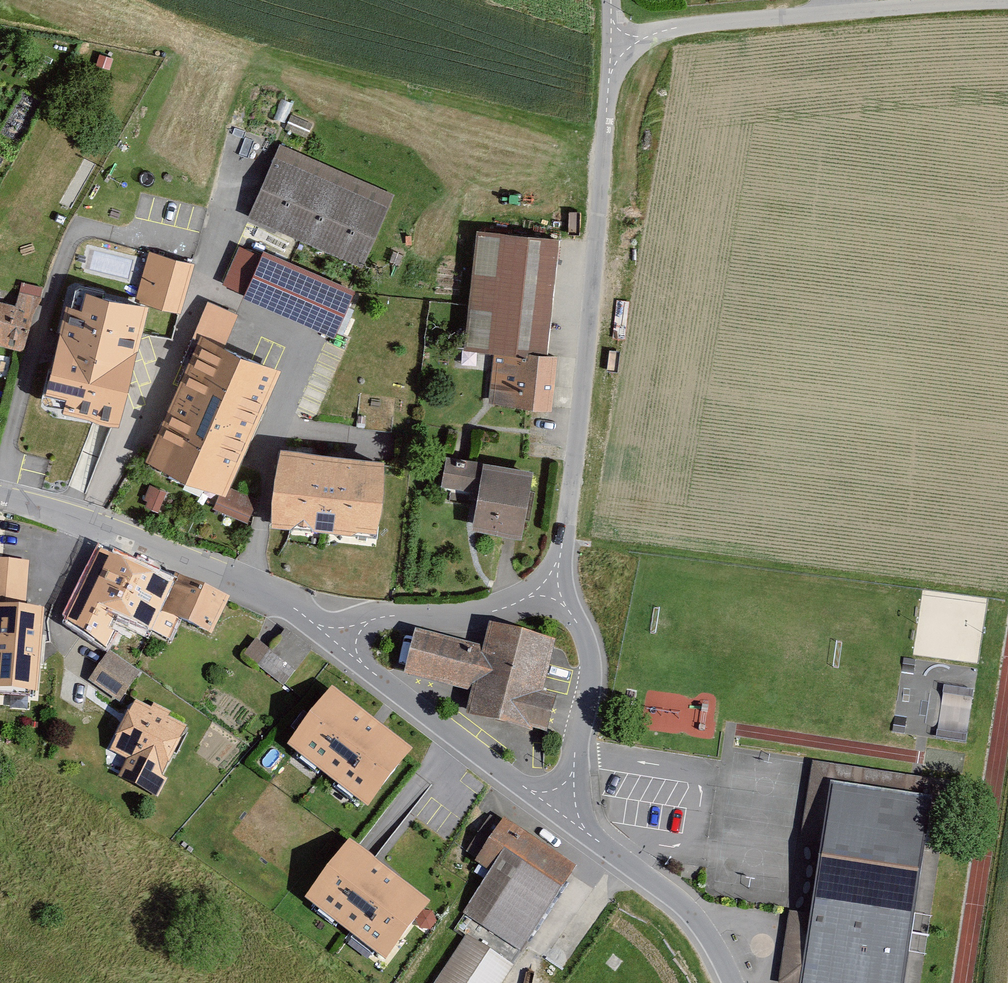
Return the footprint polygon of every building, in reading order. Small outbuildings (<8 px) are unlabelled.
[(393,189),(279,142),(249,215),(363,262),(393,189)] [(464,345),(492,348),(548,353),(560,235),(476,226),(464,345)] [(354,283),(263,246),(244,292),(335,329),(354,283)] [(137,298),(72,281),(42,396),(118,416),(148,303),(181,311),(194,261),(149,249),(137,298)] [(0,296),(0,341),(27,348),(38,305),(0,296)] [(279,363),(200,330),(147,455),(226,489),(279,363)] [(548,353),(492,348),(486,403),(552,410),(558,354),(548,353)] [(386,462),(281,450),(273,525),(378,536),(386,462)] [(532,468),(483,461),(474,524),(523,531),(532,468)] [(150,485),(144,504),(162,509),(167,491),(150,485)] [(257,503),(224,489),(215,509),(248,523),(257,503)] [(176,582),(103,544),(67,625),(106,648),(122,616),(169,639),(180,620),(163,612),(176,582)] [(30,558),(0,557),(0,595),(29,596),(30,558)] [(229,597),(180,575),(176,582),(163,612),(180,620),(212,634),(229,597)] [(43,610),(26,609),(0,607),(0,689),(38,692),(43,610)] [(485,646),(418,631),(409,673),(475,687),(469,712),(547,729),(555,691),(542,688),(554,637),(491,623),(485,646)] [(270,649),(256,638),(243,654),(282,685),(311,649),(285,629),(270,649)] [(139,674),(110,652),(90,678),(119,700),(139,674)] [(937,724),(964,727),(969,684),(942,681),(937,724)] [(332,687),(288,744),(368,806),(412,749),(332,687)] [(133,701),(112,749),(134,759),(126,778),(158,792),(187,725),(133,701)] [(934,801),(832,784),(798,982),(903,982),(934,801)] [(576,864),(504,818),(475,862),(490,871),(464,913),(521,949),(576,864)] [(349,841),(304,901),(387,960),(429,902),(349,841)] [(467,930),(435,982),(501,982),(515,960),(467,930)]
